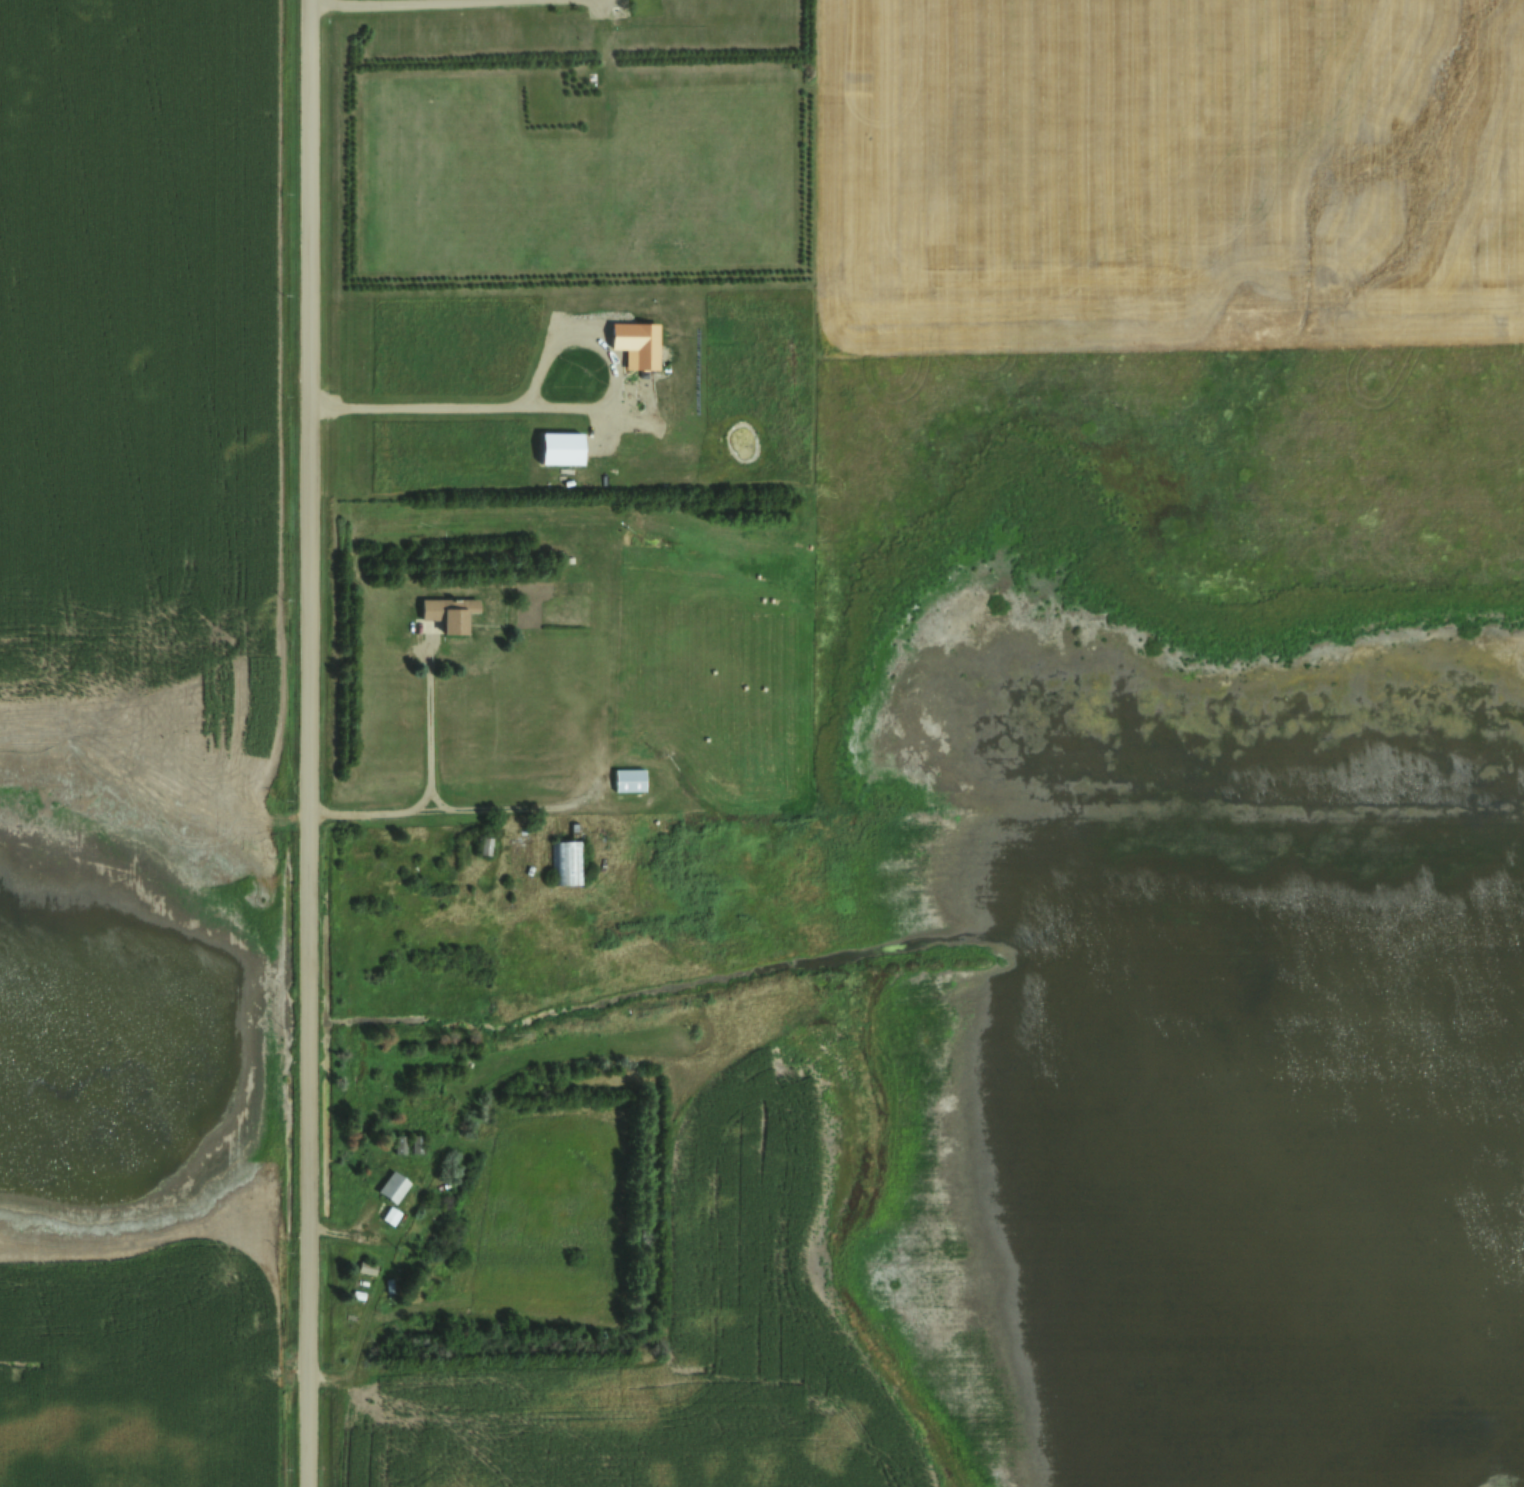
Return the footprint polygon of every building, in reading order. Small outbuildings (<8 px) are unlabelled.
[(477,599),(417,599),(418,621),(432,621),(433,633),(467,633),(467,613),(477,613),(477,599)] [(643,768),(609,768),(609,792),(643,792),(643,768)] [(578,840),(547,840),(547,885),(578,885),(578,840)] [(408,1180),(388,1168),(374,1192),(393,1204),(408,1180)] [(377,1218),(389,1226),(398,1213),(386,1205),(377,1218)]
